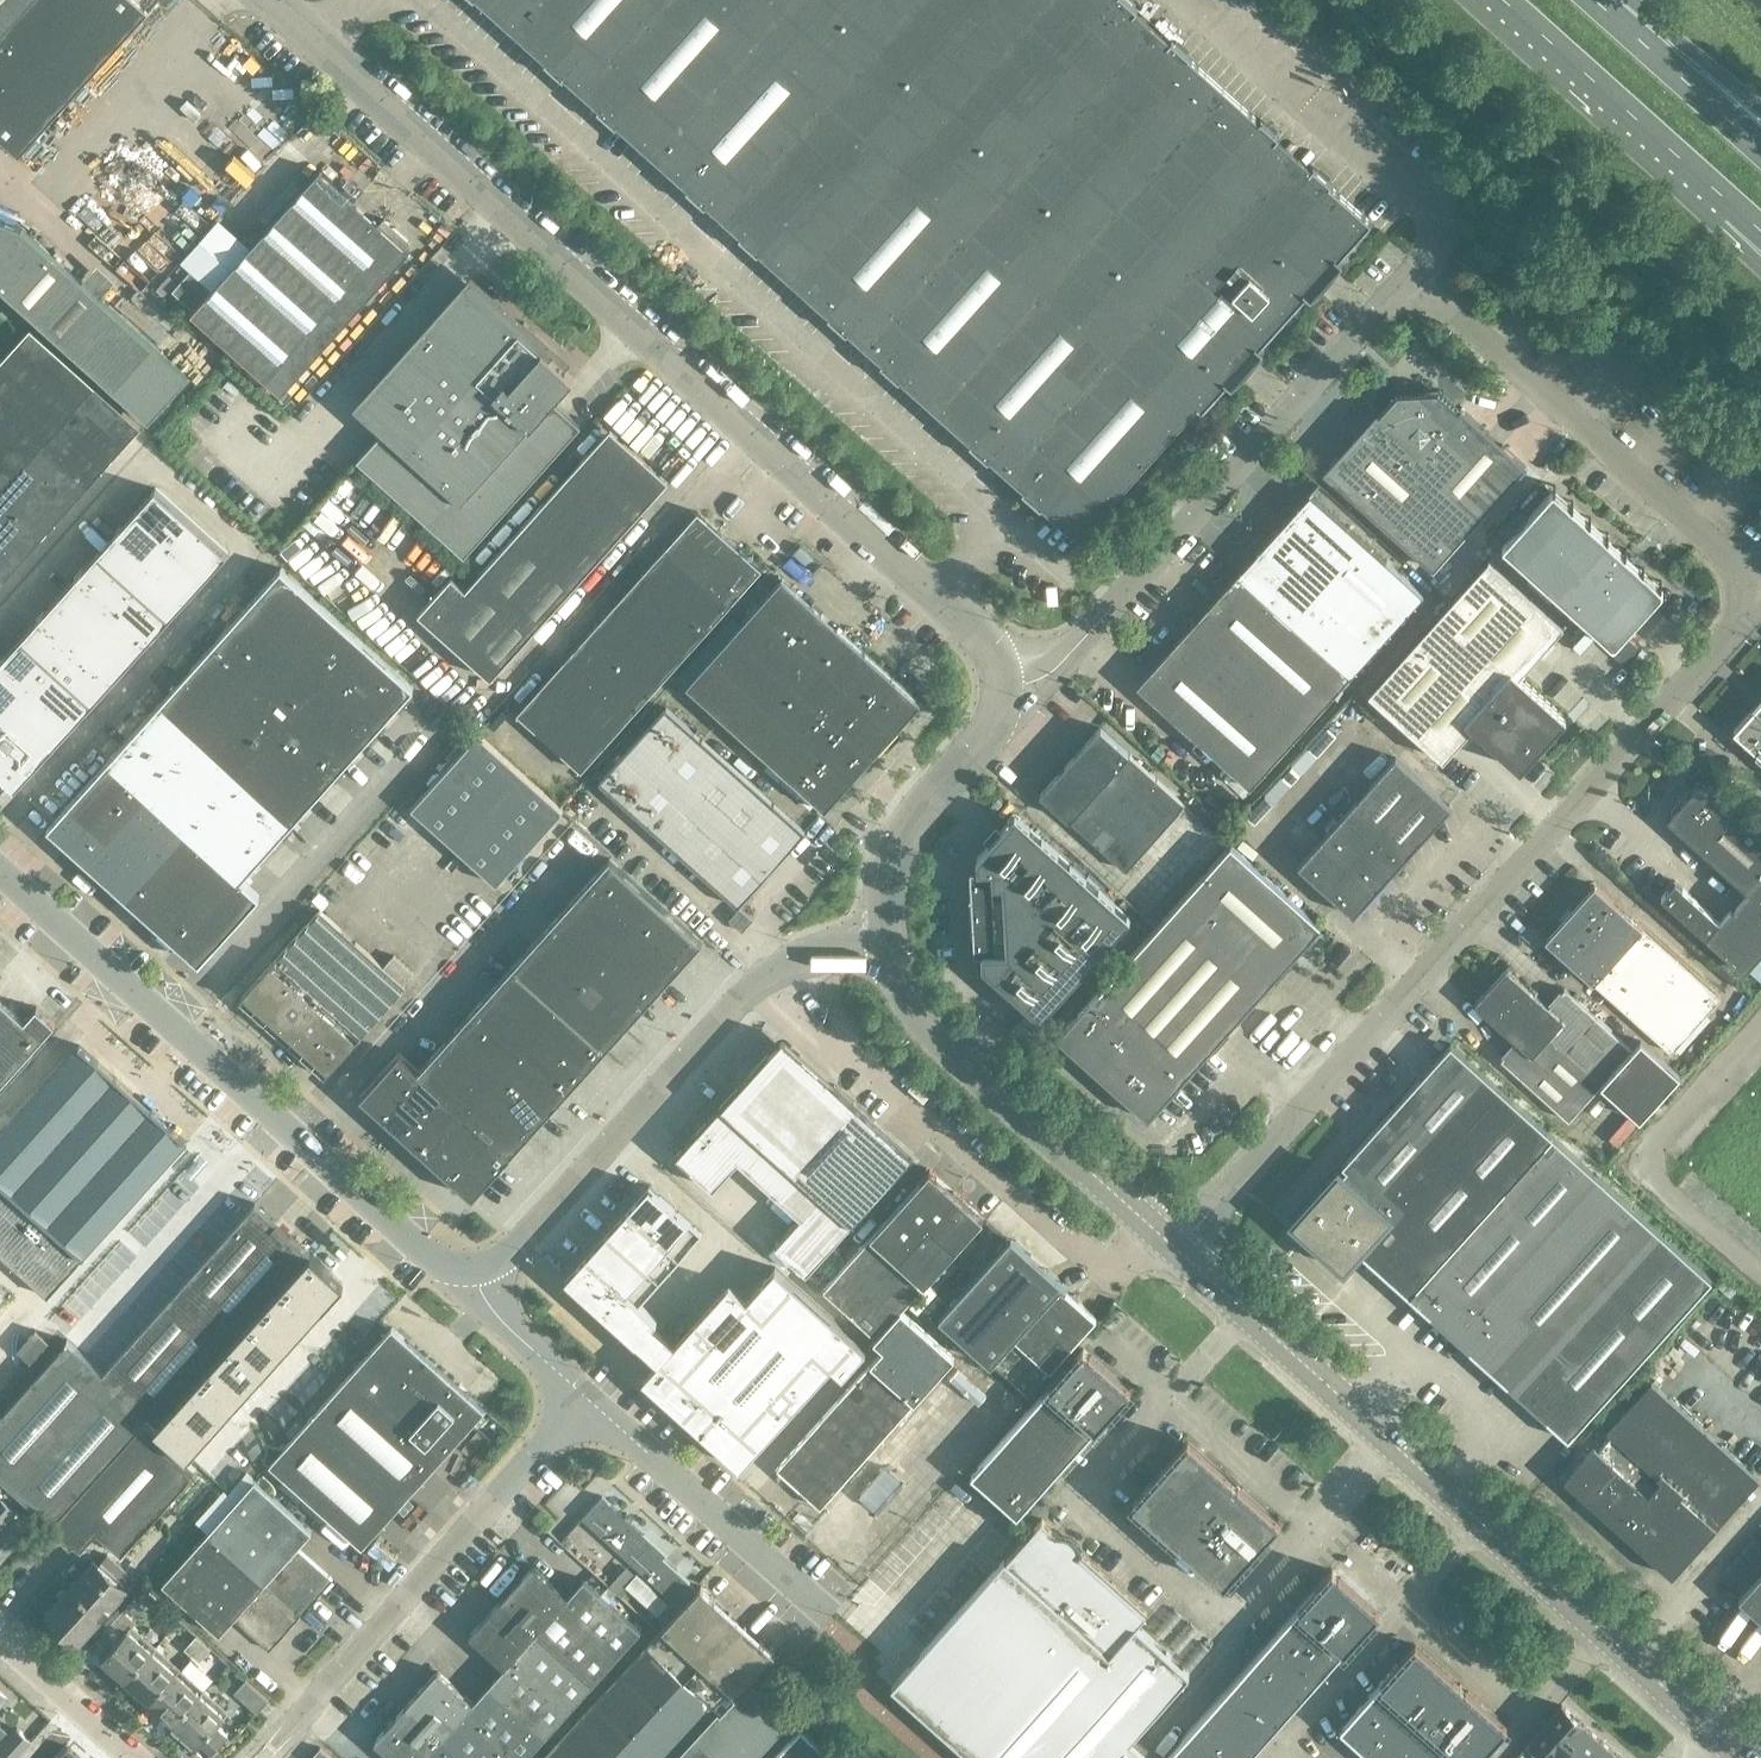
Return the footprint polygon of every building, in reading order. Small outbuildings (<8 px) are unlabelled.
[(18,154),(148,10),(136,0),(0,0),(0,138),(18,154)] [(510,26),(533,0),(481,0),(510,26)] [(510,26),(546,58),(544,60),(563,77),(574,64),(590,79),(661,0),(533,0),(510,26)] [(590,79),(608,94),(597,107),(616,124),(617,122),(652,153),(789,0),(661,0),(590,79)] [(804,0),(789,0),(652,153),(688,185),(686,187),(705,204),(716,192),(732,206),(866,56),(804,0)] [(866,56),(917,0),(804,0),(866,56)] [(866,56),(937,120),(1045,0),(917,0),(866,56)] [(937,120),(1008,183),(1154,21),(1130,0),(1045,0),(937,120)] [(1154,21),(1008,183),(1079,247),(1223,87),(1188,56),(1190,54),(1154,21)] [(937,120),(866,56),(732,206),(750,222),(739,234),(757,251),(759,249),(793,280),(937,120)] [(1223,87),(1079,247),(1150,310),(1295,148),(1261,118),(1259,119),(1223,87)] [(1008,183),(937,120),(793,280),(829,312),(828,314),(846,331),(858,319),(874,333),(1008,183)] [(1295,148),(1150,310),(1223,376),(1366,216),(1330,183),(1332,181),(1295,148)] [(319,168),(213,287),(192,268),(173,289),(194,308),(191,311),(281,392),(409,249),(406,246),(411,240),(385,217),(380,222),(319,168)] [(1079,247),(1008,183),(874,333),(892,349),(880,361),(899,378),(901,376),(935,407),(1079,247)] [(147,420),(188,376),(24,229),(0,219),(0,287),(147,420)] [(1150,310),(1079,247),(935,407),(971,440),(970,442),(988,458),(1000,446),(1015,460),(1150,310)] [(519,327),(472,285),(471,284),(365,403),(389,424),(358,458),(464,553),(580,423),(553,399),(574,376),(550,355),(556,348),(524,320),(519,327)] [(1223,376),(1150,310),(1015,460),(1033,476),(1022,489),(1041,506),(1043,504),(1073,531),(1185,407),(1190,412),(1223,376)] [(89,380),(30,328),(0,361),(0,480),(89,380)] [(0,480),(0,583),(140,426),(89,380),(0,480)] [(1397,390),(1381,408),(1325,470),(1433,567),(1525,465),(1438,387),(1435,391),(1412,392),(1401,393),(1397,390)] [(543,500),(481,570),(465,587),(451,574),(418,611),(490,676),(661,484),(604,433),(544,500),(543,500)] [(15,787),(228,552),(156,488),(0,660),(0,773),(15,787)] [(1551,488),(1549,490),(1505,538),(1613,635),(1658,584),(1551,488)] [(1311,492),(1138,684),(1250,785),(1423,593),(1311,492)] [(698,510),(666,545),(517,712),(581,769),(730,603),(762,567),(698,510)] [(1520,767),(1566,716),(1520,674),(1564,624),(1489,557),(1369,691),(1444,758),(1473,725),(1520,767)] [(280,567),(245,607),(378,727),(414,687),(280,567)] [(825,807),(920,700),(782,577),(687,683),(825,807)] [(378,727),(245,607),(211,645),(344,765),(378,727)] [(344,765),(211,645),(159,702),(292,822),(344,765)] [(1733,729),(1760,754),(1760,698),(1733,729)] [(292,822),(159,702),(109,758),(148,793),(185,827),(222,860),(243,877),(292,822)] [(599,780),(738,904),(805,830),(666,706),(599,780)] [(1185,803),(1101,727),(1100,726),(1041,792),(1126,868),(1185,803)] [(496,884),(563,809),(478,733),(411,808),(496,884)] [(1395,756),(1357,798),(1350,792),(1340,803),(1347,810),(1298,864),(1354,913),(1450,805),(1395,756)] [(54,819),(93,854),(148,793),(109,758),(54,819)] [(1702,778),(1667,817),(1747,888),(1720,918),(1676,877),(1661,894),(1745,969),(1748,966),(1760,979),(1760,831),(1702,778)] [(148,793),(93,854),(130,888),(185,827),(148,793)] [(1041,1017),(1130,917),(1015,813),(977,855),(984,966),(1041,1017)] [(185,827),(130,888),(167,921),(222,860),(185,827)] [(1231,843),(1159,923),(1058,1036),(1148,1117),(1321,924),(1231,843)] [(625,1026),(644,1006),(663,984),(682,963),(702,941),(656,899),(610,858),(590,880),(571,901),(552,922),(533,944),(513,965),(494,986),(475,1007),(456,1029),(437,1050),(419,1070),(400,1052),(361,1095),(426,1154),(472,1196),(529,1133),(548,1112),(567,1090),(587,1069),(606,1048),(625,1026)] [(222,860),(167,921),(206,956),(261,895),(243,877),(222,860)] [(1595,883),(1582,897),(1546,938),(1672,1051),(1682,1040),(1687,1044),(1698,1032),(1694,1027),(1721,996),(1595,883)] [(729,918),(742,930),(753,918),(740,906),(729,918)] [(320,909),(273,961),(240,999),(325,1075),(405,986),(403,984),(415,970),(394,952),(382,965),(372,956),(320,909)] [(1507,967),(1491,985),(1601,1083),(1640,1118),(1680,1074),(1641,1039),(1633,1048),(1565,987),(1549,1005),(1507,967)] [(24,1057),(22,1056),(54,1021),(0,973),(0,1084),(24,1057)] [(1601,1083),(1491,985),(1475,1003),(1517,1040),(1501,1058),(1569,1119),(1601,1083)] [(1434,1040),(1438,1035),(1433,1030),(1429,1035),(1434,1040)] [(1338,1167),(1292,1219),(1344,1266),(1360,1249),(1374,1262),(1373,1262),(1568,1437),(1712,1278),(1451,1043),(1343,1164),(1347,1168),(1344,1172),(1338,1167)] [(49,1079),(0,1133),(0,1178),(25,1201),(17,1210),(43,1233),(51,1224),(84,1254),(187,1140),(80,1044),(49,1079)] [(821,1258),(899,1171),(850,1128),(867,1110),(829,1076),(813,1094),(767,1055),(752,1071),(686,1146),(725,1179),(747,1154),(809,1209),(790,1230),(821,1258)] [(983,1217),(956,1192),(930,1168),(873,1235),(825,1288),(877,1335),(901,1309),(983,1217)] [(649,1185),(565,1278),(658,1361),(643,1378),(686,1417),(740,1466),(832,1365),(843,1375),(867,1349),(775,1269),(749,1299),(730,1282),(676,1341),(654,1321),(657,1318),(640,1302),(703,1232),(681,1213),(649,1185)] [(33,1522),(27,1517),(36,1508),(52,1522),(81,1548),(97,1531),(98,1531),(108,1540),(122,1553),(193,1473),(149,1434),(157,1426),(156,1425),(175,1404),(195,1382),(214,1361),(233,1340),(254,1317),(272,1296),(292,1275),(312,1253),(255,1202),(103,1371),(69,1341),(0,1418),(0,1558),(33,1522)] [(1096,1317),(1012,1242),(944,1317),(1028,1393),(1096,1317)] [(312,1253),(292,1275),(324,1304),(344,1282),(312,1253)] [(1579,1470),(1688,1568),(1712,1541),(1760,1586),(1760,1268),(1579,1470)] [(292,1275),(272,1296),(304,1325),(324,1304),(292,1275)] [(272,1296),(254,1317),(286,1346),(304,1325),(272,1296)] [(915,1403),(914,1402),(955,1356),(901,1309),(877,1335),(869,1343),(880,1354),(778,1468),(822,1507),(915,1403)] [(254,1317),(233,1340),(265,1369),(286,1346),(254,1317)] [(363,1545),(485,1410),(486,1409),(393,1326),(271,1462),(363,1545)] [(30,1361),(48,1341),(36,1329),(18,1349),(30,1361)] [(233,1340),(214,1361),(246,1390),(265,1369),(233,1340)] [(972,1473),(1018,1514),(1130,1388),(1092,1354),(1088,1358),(1083,1353),(1086,1349),(1084,1347),(972,1473)] [(214,1361),(195,1382),(227,1411),(246,1390),(214,1361)] [(195,1382),(175,1404),(207,1433),(227,1411),(195,1382)] [(175,1404),(156,1425),(157,1426),(188,1454),(207,1433),(175,1404)] [(1188,1440),(1133,1501),(1224,1583),(1279,1521),(1240,1487),(1237,1491),(1231,1485),(1234,1481),(1233,1480),(1229,1484),(1223,1478),(1226,1474),(1188,1440)] [(312,1531),(256,1480),(241,1467),(210,1502),(195,1519),(210,1532),(301,1613),(316,1597),(333,1578),(325,1571),(298,1547),(312,1531)] [(667,1554),(603,1497),(584,1518),(660,1587),(653,1595),(667,1608),(675,1600),(675,1601),(692,1583),(664,1558),(667,1554)] [(1131,1738),(1190,1671),(1137,1624),(1147,1612),(1078,1550),(1078,1551),(1074,1548),(1078,1543),(1069,1538),(1067,1541),(1059,1534),(1060,1534),(1042,1518),(1006,1559),(1005,1557),(892,1684),(975,1757),(1154,1757),(1131,1738)] [(301,1613),(210,1532),(195,1549),(164,1583),(220,1633),(234,1617),(270,1649),(286,1630),(301,1613)] [(80,1642),(127,1589),(94,1559),(47,1611),(80,1642)] [(534,1564),(519,1580),(502,1599),(594,1682),(642,1629),(585,1578),(569,1595),(534,1564)] [(1379,1610),(1341,1576),(1337,1580),(1331,1575),(1335,1571),(1333,1569),(1165,1757),(1247,1757),(1379,1610)] [(777,1654),(702,1586),(679,1611),(754,1680),(777,1654)] [(1739,1614),(1760,1634),(1760,1589),(1739,1614)] [(505,1665),(489,1683),(546,1735),(594,1682),(502,1599),(471,1634),(505,1665)] [(136,1621),(123,1609),(101,1634),(114,1646),(102,1659),(126,1681),(157,1647),(133,1624),(136,1621)] [(543,1757),(675,1757),(719,1711),(723,1714),(753,1681),(754,1680),(679,1611),(543,1757)] [(212,1649),(211,1648),(196,1635),(185,1648),(200,1662),(212,1649)] [(1341,1728),(1375,1757),(1477,1757),(1507,1724),(1468,1690),(1465,1694),(1459,1689),(1462,1685),(1461,1683),(1457,1687),(1451,1682),(1454,1678),(1416,1644),(1341,1728)] [(157,1647),(126,1681),(150,1702),(181,1668),(157,1647)] [(182,1669),(207,1685),(215,1672),(191,1656),(182,1669)] [(181,1668),(150,1702),(173,1724),(205,1689),(181,1668)] [(406,1705),(464,1757),(525,1757),(546,1735),(489,1683),(474,1701),(439,1669),(406,1705)] [(255,1712),(267,1698),(246,1679),(234,1693),(255,1712)] [(675,1757),(753,1757),(791,1716),(753,1681),(723,1714),(719,1711),(675,1757)] [(205,1689),(173,1724),(198,1746),(200,1743),(211,1752),(229,1732),(218,1723),(229,1711),(205,1689)] [(1525,1746),(1539,1757),(1550,1757),(1582,1722),(1562,1704),(1525,1746)] [(406,1705),(375,1740),(394,1757),(464,1757),(406,1705)] [(1550,1757),(1585,1757),(1601,1739),(1582,1722),(1550,1757)] [(33,1740),(15,1724),(0,1740),(0,1754),(4,1757),(17,1757),(33,1740)] [(799,1727),(771,1757),(832,1757),(799,1727)] [(1585,1757),(1620,1757),(1621,1757),(1601,1739),(1585,1757)] [(58,1757),(83,1757),(69,1746),(58,1757)] [(320,1747),(310,1757),(333,1757),(320,1747)]
